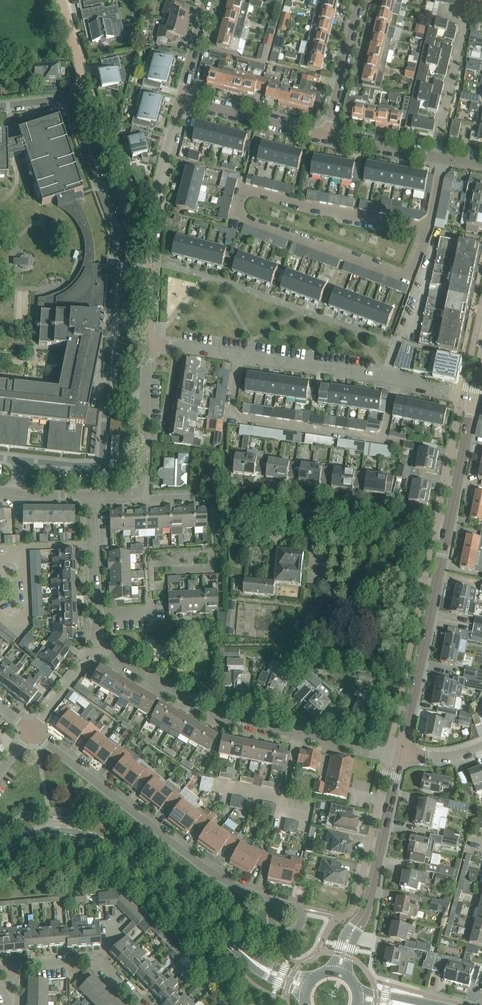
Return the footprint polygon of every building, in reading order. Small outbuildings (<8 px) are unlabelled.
[(227,12),(247,17),(250,6),(261,9),(263,3),(252,0),(250,0),(249,5),(230,0),(227,12)] [(309,7),(316,9),(335,14),(338,2),(330,0),(310,0),(309,7)] [(399,17),(402,5),(382,1),(379,12),(392,15),(399,17)] [(180,6),(170,4),(165,3),(162,14),(165,14),(163,21),(187,27),(190,17),(188,17),(188,15),(178,12),(180,6)] [(92,43),(100,41),(100,42),(100,43),(101,43),(102,44),(103,44),(104,44),(105,43),(106,42),(106,41),(106,40),(114,38),(113,34),(112,30),(118,28),(116,16),(118,15),(116,6),(105,8),(104,6),(81,11),(83,21),(87,20),(92,43)] [(316,9),(315,14),(313,21),(332,25),(335,14),(316,9)] [(247,17),(227,12),(223,23),(244,29),(247,17)] [(396,28),(399,17),(392,15),(379,12),(377,24),(390,27),(396,28)] [(288,27),(291,15),(282,13),(279,25),(288,27)] [(429,27),(426,38),(436,40),(438,30),(446,32),(444,39),(454,41),(458,26),(449,24),(449,23),(437,20),(437,21),(435,21),(431,19),(429,27)] [(156,37),(161,39),(174,42),(175,36),(182,38),(183,36),(185,37),(187,27),(163,21),(162,26),(159,26),(156,37)] [(313,21),(310,32),(330,37),(332,25),(313,21)] [(244,29),(223,23),(220,35),(241,40),(244,29)] [(277,25),(269,23),(266,35),(274,37),(277,25)] [(392,40),(393,40),(396,28),(390,27),(377,24),(374,35),(387,38),(392,40)] [(288,27),(279,25),(278,29),(279,29),(278,33),(281,34),(282,30),(286,31),(288,27)] [(471,31),(470,37),(481,39),(481,33),(471,31)] [(310,32),(307,44),(327,48),(330,37),(310,32)] [(237,52),(241,40),(220,35),(217,47),(237,52)] [(260,45),(271,48),(274,37),(266,35),(263,46),(260,45)] [(389,51),(394,52),(395,47),(391,46),(392,40),(387,38),(374,35),(371,47),(389,51)] [(470,37),(469,44),(475,45),(475,47),(481,48),(481,39),(470,37)] [(436,40),(426,38),(422,56),(449,62),(453,48),(443,45),(441,51),(434,50),(436,40)] [(301,42),(298,54),(302,55),(324,60),(327,48),(307,44),(301,42)] [(271,48),(260,45),(256,60),(267,63),(271,48)] [(387,63),(389,51),(371,47),(368,58),(387,63)] [(281,50),(273,48),(270,62),(277,63),(278,60),(283,61),(284,55),(280,54),(281,50)] [(152,69),(173,75),(173,74),(171,74),(174,63),(175,63),(176,62),(167,60),(169,55),(152,50),(151,50),(150,56),(155,58),(152,69)] [(225,63),(227,55),(216,52),(214,59),(220,61),(225,63)] [(321,72),(324,60),(302,55),(299,66),(321,72)] [(422,56),(418,74),(427,76),(430,67),(437,69),(436,75),(446,77),(449,62),(422,56)] [(117,86),(121,85),(121,84),(118,85),(115,71),(121,70),(118,57),(117,57),(117,58),(100,62),(103,73),(95,75),(95,76),(96,75),(99,89),(98,89),(98,90),(105,88),(119,92),(117,86)] [(368,58),(365,70),(384,75),(389,76),(393,77),(395,71),(391,70),(386,69),(387,63),(368,58)] [(206,66),(203,76),(209,78),(208,83),(207,86),(214,88),(215,85),(219,86),(223,73),(224,67),(225,63),(220,61),(219,66),(217,72),(212,71),(212,68),(206,66)] [(477,65),(469,63),(467,63),(466,70),(479,72),(481,65),(477,65)] [(48,65),(34,66),(34,72),(34,77),(43,77),(44,81),(50,80),(60,80),(58,65),(48,65)] [(224,91),(230,92),(234,76),(236,70),(224,67),(223,73),(219,86),(224,88),(224,91)] [(416,70),(408,68),(407,68),(405,77),(414,79),(416,70)] [(144,79),(143,85),(150,87),(159,90),(168,92),(169,87),(169,86),(168,85),(171,74),(173,75),(152,69),(149,80),(144,79)] [(234,76),(230,92),(237,94),(238,91),(243,92),(247,74),(247,72),(236,70),(234,76)] [(365,70),(362,82),(363,82),(362,86),(375,88),(381,89),(384,75),(365,70)] [(304,73),(298,93),(293,91),(289,107),(295,109),(296,106),(301,107),(309,75),(304,73)] [(247,74),(243,92),(254,95),(256,90),(261,91),(265,76),(264,78),(247,74)] [(418,74),(413,92),(441,99),(444,84),(434,81),(433,88),(425,86),(427,76),(418,74)] [(321,94),(311,91),(313,84),(319,85),(321,78),(309,75),(301,107),(306,108),(305,111),(312,113),(315,102),(319,103),(321,94)] [(278,101),(282,83),(271,80),(272,77),(265,76),(261,91),(267,93),(266,98),(278,101)] [(282,83),(278,101),(283,103),(282,105),(289,107),(293,91),(281,88),(283,83),(282,83)] [(358,87),(357,93),(348,91),(344,111),(354,113),(353,119),(365,121),(367,108),(369,98),(370,90),(365,89),(365,88),(358,87)] [(141,89),(136,107),(163,114),(161,113),(164,102),(165,102),(157,99),(158,94),(141,89)] [(413,92),(409,109),(419,111),(421,103),(429,105),(427,111),(437,113),(441,99),(413,92)] [(479,103),(480,97),(462,93),(460,100),(471,102),(481,104),(479,103)] [(388,125),(393,126),(393,130),(399,131),(402,119),(407,120),(409,108),(411,98),(405,97),(401,114),(390,112),(388,125)] [(471,102),(470,110),(479,112),(476,125),(481,126),(481,104),(471,102)] [(376,123),(376,126),(383,128),(384,125),(388,125),(390,112),(391,107),(380,105),(379,110),(376,123)] [(133,118),(131,125),(132,125),(149,129),(157,131),(159,126),(159,125),(158,125),(160,114),(163,114),(136,107),(133,118)] [(365,121),(376,123),(379,110),(367,108),(365,121)] [(56,109),(37,115),(40,124),(58,118),(56,109)] [(419,111),(409,109),(405,128),(412,129),(412,130),(433,134),(435,123),(417,120),(419,111)] [(55,200),(81,192),(83,191),(80,183),(77,184),(75,179),(78,178),(78,177),(77,177),(75,178),(73,172),(76,171),(71,156),(68,157),(66,151),(69,150),(69,151),(70,151),(69,149),(68,149),(69,150),(66,151),(64,145),(67,144),(62,129),(59,130),(56,119),(58,119),(59,120),(59,118),(58,118),(40,124),(35,126),(37,126),(38,129),(27,133),(26,128),(18,131),(21,141),(26,155),(26,157),(42,205),(55,200)] [(449,137),(458,138),(462,122),(453,120),(449,137)] [(193,141),(203,144),(208,126),(198,123),(193,141)] [(218,128),(208,126),(203,144),(213,146),(218,128)] [(480,134),(472,132),(470,140),(479,142),(479,141),(481,142),(481,126),(480,134)] [(223,149),(228,131),(218,128),(213,146),(223,149)] [(129,141),(128,141),(132,159),(133,159),(149,163),(146,151),(149,151),(152,141),(155,142),(156,141),(148,139),(149,133),(132,129),(130,135),(129,141)] [(228,131),(223,149),(230,151),(230,154),(232,155),(233,151),(238,133),(228,131)] [(8,176),(8,162),(8,159),(7,144),(7,133),(0,133),(0,176),(8,176)] [(248,136),(238,133),(233,151),(246,155),(247,151),(249,152),(251,147),(245,145),(248,136)] [(14,142),(7,144),(8,159),(26,155),(21,141),(14,142)] [(258,161),(268,163),(272,145),(262,143),(261,150),(255,148),(252,158),(258,159),(258,161)] [(268,163),(278,166),(283,148),(272,145),(268,163)] [(293,150),(283,148),(278,166),(288,169),(293,150)] [(303,153),(293,150),(288,169),(298,171),(303,153)] [(190,151),(188,159),(199,162),(201,154),(190,151)] [(321,177),(324,159),(314,157),(311,175),(321,177)] [(335,160),(324,159),(321,177),(331,179),(335,160)] [(345,162),(335,160),(331,179),(342,181),(345,162)] [(342,181),(352,182),(355,164),(345,162),(342,181)] [(377,165),(367,163),(364,182),(374,184),(377,165)] [(388,167),(377,165),(374,184),(384,185),(388,167)] [(394,187),(398,169),(388,167),(384,185),(394,187)] [(187,168),(185,178),(203,182),(205,172),(197,170),(187,168)] [(404,189),(408,171),(398,169),(394,187),(404,189)] [(415,191),(418,173),(408,171),(404,189),(415,191)] [(223,172),(219,187),(226,188),(235,191),(237,180),(228,178),(229,174),(223,172)] [(415,191),(425,193),(428,175),(418,173),(415,191)] [(446,176),(444,178),(443,186),(442,192),(446,193),(447,187),(452,188),(454,175),(448,174),(446,176)] [(264,179),(257,177),(254,176),(252,185),(262,188),(264,179)] [(467,194),(481,197),(481,179),(470,177),(467,194)] [(209,184),(185,178),(182,188),(200,192),(202,186),(208,188),(209,184)] [(272,191),(274,181),(264,179),(262,188),(272,191)] [(287,185),(274,181),(272,191),(284,194),(287,185)] [(452,188),(447,187),(446,193),(442,192),(440,199),(449,201),(452,188)] [(182,188),(180,198),(198,203),(200,192),(182,188)] [(219,197),(232,201),(235,191),(226,188),(223,198),(219,197)] [(314,203),(314,201),(317,202),(318,192),(308,190),(306,202),(314,203)] [(339,196),(337,206),(353,209),(355,197),(356,191),(349,190),(348,196),(348,198),(339,196)] [(53,296),(47,298),(46,312),(97,315),(98,307),(104,308),(107,265),(93,265),(93,254),(92,250),(91,242),(90,235),(87,224),(82,213),(76,204),(74,201),(83,198),(81,192),(55,200),(57,206),(63,210),(69,214),(74,219),(78,225),(82,232),(84,240),(86,249),(85,257),(84,262),(82,268),(80,273),(77,279),(71,285),(66,289),(60,293),(53,296)] [(327,204),(329,194),(318,192),(317,202),(327,204)] [(329,194),(327,204),(337,206),(339,196),(329,194)] [(465,204),(481,207),(481,197),(467,194),(465,204)] [(221,208),(230,211),(232,201),(219,197),(216,207),(221,208)] [(195,213),(198,203),(180,198),(177,208),(195,213)] [(359,210),(369,211),(371,202),(361,200),(359,210)] [(399,217),(402,202),(392,200),(391,206),(389,215),(399,217)] [(371,202),(369,211),(379,213),(381,204),(371,202)] [(409,219),(411,210),(402,208),(403,202),(402,202),(399,217),(409,219)] [(381,204),(379,213),(389,215),(391,206),(381,204)] [(465,204),(463,214),(481,218),(481,207),(465,204)] [(438,212),(436,219),(445,221),(448,208),(443,207),(442,213),(438,212)] [(230,211),(221,208),(218,219),(227,221),(230,211)] [(411,210),(409,219),(419,221),(427,216),(427,213),(411,210)] [(461,224),(467,225),(467,226),(466,231),(468,232),(478,234),(479,228),(481,228),(481,218),(463,214),(461,224)] [(256,239),(259,230),(244,225),(241,233),(256,239)] [(222,227),(221,232),(227,233),(226,239),(236,241),(239,232),(222,227)] [(259,230),(256,239),(265,242),(269,234),(259,230)] [(269,234),(265,242),(275,246),(278,237),(269,234)] [(177,237),(172,255),(178,257),(178,259),(182,260),(182,258),(187,240),(177,237)] [(275,246),(285,250),(288,241),(278,237),(275,246)] [(437,256),(476,264),(480,246),(441,238),(437,256)] [(197,242),(187,240),(182,258),(188,259),(188,262),(192,263),(192,260),(197,242)] [(202,263),(207,245),(197,242),(192,260),(198,262),(198,264),(202,265),(202,263)] [(289,254),(293,256),(292,258),(300,261),(301,258),(302,259),(303,257),(304,257),(307,248),(293,243),(289,254)] [(202,263),(208,264),(207,267),(211,268),(212,265),(217,247),(207,245),(202,263)] [(212,265),(218,267),(217,269),(221,270),(222,268),(227,250),(217,247),(212,265)] [(307,248),(304,257),(314,260),(317,252),(307,248)] [(317,252),(314,260),(323,264),(327,255),(317,252)] [(242,275),(249,257),(239,253),(233,271),(239,273),(238,276),(241,277),(242,275)] [(20,259),(14,259),(14,266),(20,266),(20,267),(21,267),(21,268),(22,268),(23,269),(24,269),(25,269),(26,269),(27,269),(28,269),(28,268),(29,268),(30,268),(30,267),(31,267),(31,266),(31,265),(32,265),(32,264),(32,263),(32,262),(32,261),(31,260),(31,259),(30,258),(29,258),(29,257),(28,257),(27,257),(27,256),(26,256),(25,256),(24,256),(24,257),(23,257),(22,257),(22,258),(21,258),(20,259)] [(433,274),(472,282),(476,264),(437,256),(433,274)] [(252,278),(259,261),(249,257),(242,275),(248,277),(247,279),(251,281),(252,278)] [(261,282),(262,282),(268,264),(259,261),(252,278),(258,280),(257,283),(261,284),(261,282)] [(345,262),(342,271),(352,275),(355,266),(345,262)] [(262,282),(267,284),(266,286),(270,288),(271,285),(278,268),(268,264),(262,282)] [(352,275),(362,278),(365,269),(355,266),(352,275)] [(362,278),(371,282),(375,273),(365,269),(362,278)] [(291,292),(297,275),(287,271),(287,273),(283,271),(278,283),(283,284),(281,289),(287,291),(286,293),(290,295),(291,292)] [(381,285),(384,276),(375,273),(371,282),(381,285)] [(469,300),(472,282),(433,274),(430,292),(469,300)] [(300,296),(307,279),(297,275),(291,292),(296,295),(295,297),(299,298),(300,296)] [(317,282),(310,300),(316,302),(315,304),(318,305),(319,303),(320,303),(323,294),(326,286),(329,279),(319,276),(317,282)] [(384,276),(381,285),(391,289),(394,280),(384,276)] [(307,279),(300,296),(306,298),(305,300),(309,302),(310,299),(310,300),(317,282),(307,279)] [(391,289),(393,290),(406,294),(409,286),(394,280),(391,289)] [(47,296),(61,292),(59,286),(45,289),(47,296)] [(345,293),(336,289),(329,307),(335,309),(334,311),(338,313),(339,310),(345,293)] [(465,317),(469,300),(430,292),(426,309),(465,317)] [(348,314),(355,296),(345,293),(339,310),(345,312),(344,315),(348,316),(348,314)] [(358,317),(365,300),(355,296),(348,314),(354,316),(353,318),(357,320),(358,317)] [(358,317),(364,320),(363,322),(367,323),(367,321),(368,321),(374,303),(365,300),(358,317)] [(368,321),(373,323),(373,325),(376,327),(377,324),(377,325),(384,307),(374,303),(368,321)] [(377,325),(383,327),(382,329),(386,330),(387,328),(394,311),(384,307),(377,325)] [(462,335),(465,317),(426,309),(422,327),(462,335)] [(81,455),(81,454),(79,454),(82,426),(84,426),(88,409),(102,337),(96,336),(96,330),(98,330),(98,329),(97,329),(97,317),(99,317),(99,315),(97,315),(46,312),(41,312),(38,345),(67,346),(58,390),(0,383),(0,446),(28,449),(28,448),(26,448),(28,428),(49,430),(47,450),(44,450),(44,451),(81,455)] [(458,353),(462,335),(422,327),(419,345),(458,353)] [(425,377),(455,383),(456,383),(458,382),(462,362),(461,360),(430,353),(418,349),(408,346),(402,344),(394,367),(413,371),(425,374),(425,377)] [(183,361),(182,372),(206,376),(206,371),(199,370),(201,358),(190,357),(189,362),(183,361)] [(230,371),(220,369),(219,378),(229,379),(230,371)] [(182,372),(180,383),(204,386),(205,381),(206,376),(182,372)] [(258,375),(248,374),(245,392),(256,394),(258,375)] [(258,375),(256,394),(266,395),(268,377),(258,375)] [(268,377),(266,395),(276,397),(279,378),(268,377)] [(219,378),(218,379),(224,380),(223,386),(228,387),(229,379),(219,378)] [(279,378),(276,397),(286,398),(289,380),(279,378)] [(286,398),(296,400),(299,381),(289,380),(286,398)] [(299,381),(296,400),(307,401),(309,383),(299,381)] [(180,383),(179,394),(202,397),(204,386),(180,383)] [(217,388),(216,399),(226,401),(228,387),(223,386),(218,385),(217,388)] [(331,387),(321,385),(318,404),(329,405),(331,387)] [(339,407),(341,388),(331,387),(329,405),(339,407)] [(349,408),(352,390),(341,388),(339,407),(346,408),(346,411),(348,412),(349,408)] [(362,391),(352,390),(349,408),(359,410),(362,391)] [(367,411),(369,411),(372,393),(362,391),(359,410),(367,411)] [(369,411),(384,413),(387,401),(386,401),(381,400),(382,394),(372,393),(369,411)] [(179,394),(177,404),(194,407),(198,408),(201,408),(202,402),(201,402),(202,397),(179,394)] [(226,401),(216,399),(215,399),(211,398),(209,410),(209,412),(214,413),(215,407),(220,408),(220,407),(225,408),(226,401)] [(397,399),(393,417),(401,419),(403,419),(407,401),(397,399)] [(407,401),(403,419),(411,421),(410,424),(413,424),(413,421),(417,403),(407,401)] [(417,403),(413,421),(421,423),(420,426),(423,426),(423,423),(427,405),(417,403)] [(175,404),(173,415),(197,418),(197,413),(198,408),(194,407),(177,404),(175,404)] [(254,406),(244,404),(243,413),(253,415),(254,406)] [(433,426),(437,407),(427,405),(423,423),(433,426)] [(263,416),(264,407),(254,406),(253,415),(263,416)] [(209,410),(208,419),(220,421),(224,418),(225,408),(220,407),(220,408),(215,407),(214,413),(209,412),(209,410)] [(264,407),(263,416),(273,418),(274,409),(264,407)] [(437,407),(433,426),(444,428),(447,409),(437,407)] [(274,409),(273,418),(283,419),(285,409),(274,408),(274,409)] [(99,411),(88,409),(84,426),(97,427),(99,411)] [(285,409),(283,419),(293,421),(295,411),(285,409)] [(295,411),(293,421),(304,422),(305,413),(295,411)] [(356,430),(366,431),(368,422),(367,422),(369,411),(367,411),(365,421),(358,420),(356,430)] [(317,413),(316,424),(326,425),(327,416),(325,415),(325,414),(317,413)] [(195,428),(189,427),(189,422),(196,423),(197,418),(173,415),(172,426),(195,429),(195,428)] [(326,425),(329,426),(336,427),(337,417),(327,416),(326,425)] [(336,427),(346,428),(347,419),(337,417),(336,427)] [(208,419),(206,429),(208,429),(208,430),(222,432),(222,425),(220,421),(208,419)] [(346,428),(356,430),(358,420),(347,419),(346,428)] [(110,420),(110,436),(111,436),(119,437),(120,437),(120,435),(121,421),(112,420),(110,420)] [(382,424),(378,423),(368,422),(366,431),(377,433),(381,430),(382,424)] [(247,431),(248,426),(241,425),(239,434),(250,436),(253,436),(253,432),(247,431)] [(193,446),(194,436),(195,429),(172,426),(170,437),(175,437),(174,439),(175,441),(174,444),(180,445),(180,444),(193,446)] [(266,438),(267,429),(248,426),(247,431),(253,432),(253,436),(266,438)] [(285,441),(286,437),(280,436),(281,431),(267,429),(266,438),(285,441)] [(216,431),(214,445),(221,446),(223,432),(221,432),(216,431)] [(286,437),(285,441),(293,442),(294,433),(281,431),(280,436),(286,437)] [(313,440),(313,436),(306,435),(305,444),(318,446),(319,441),(313,440)] [(118,456),(119,437),(111,436),(110,456),(118,456)] [(313,440),(319,441),(318,446),(326,447),(326,445),(332,446),(333,438),(313,436),(313,440)] [(345,445),(346,440),(339,439),(337,449),(351,451),(351,446),(345,445)] [(351,451),(364,452),(365,443),(346,440),(345,445),(351,446),(351,451)] [(415,451),(416,445),(404,442),(403,448),(415,451)] [(378,450),(379,445),(365,443),(364,452),(364,455),(380,457),(380,455),(383,455),(384,451),(378,450)] [(436,445),(430,444),(423,443),(422,449),(420,449),(418,459),(436,463),(438,452),(435,452),(436,445)] [(378,450),(384,451),(383,455),(380,455),(380,457),(391,459),(392,447),(379,445),(378,450)] [(254,476),(255,473),(261,474),(263,458),(264,453),(248,450),(247,456),(244,475),(254,476)] [(247,456),(241,455),(231,454),(229,469),(234,470),(234,473),(244,475),(247,456)] [(163,480),(164,480),(165,480),(165,485),(164,485),(162,486),(161,487),(162,488),(163,486),(164,486),(168,486),(168,487),(182,488),(185,484),(182,481),(182,479),(186,475),(182,471),(182,465),(189,465),(189,455),(179,455),(179,461),(175,461),(175,460),(165,459),(164,468),(163,468),(162,469),(161,469),(161,470),(160,470),(159,471),(159,472),(158,473),(158,474),(158,475),(159,476),(159,477),(159,478),(160,479),(161,479),(162,480),(163,480)] [(261,474),(267,475),(266,478),(277,479),(280,460),(269,459),(263,458),(261,474)] [(413,458),(411,468),(423,471),(423,472),(435,474),(437,473),(438,470),(435,469),(436,463),(418,459),(413,458)] [(287,481),(288,478),(294,478),(296,463),(290,462),(280,460),(277,479),(287,481)] [(296,463),(294,478),(300,479),(299,483),(309,484),(312,465),(302,463),(302,464),(296,463)] [(326,483),(329,468),(322,467),(322,466),(312,465),(309,484),(320,486),(320,482),(326,483)] [(411,468),(399,466),(398,472),(410,474),(411,468)] [(345,470),(335,468),(335,469),(329,468),(326,483),(332,484),(332,487),(342,489),(345,470)] [(359,488),(361,472),(355,472),(356,471),(345,470),(342,489),(353,490),(353,487),(359,488)] [(365,489),(365,492),(375,494),(378,475),(367,474),(367,473),(361,472),(359,488),(365,489)] [(410,474),(398,472),(397,478),(406,479),(409,480),(410,474)] [(378,475),(375,494),(385,495),(386,492),(392,493),(394,477),(388,476),(388,477),(378,475)] [(406,479),(404,490),(411,491),(430,495),(431,488),(434,489),(435,486),(433,484),(422,482),(422,483),(409,480),(406,479)] [(398,501),(400,489),(395,488),(391,504),(399,505),(399,501),(398,501)] [(411,491),(409,502),(411,502),(409,507),(423,510),(424,505),(427,505),(430,495),(411,491)] [(474,505),(481,507),(481,493),(476,492),(474,505)] [(189,508),(182,508),(183,535),(183,539),(187,539),(186,528),(195,528),(194,505),(189,506),(189,508)] [(198,505),(194,505),(195,528),(203,527),(203,539),(207,539),(206,527),(207,527),(206,507),(198,508),(198,505)] [(474,505),(471,519),(481,521),(481,507),(474,505)] [(165,509),(158,509),(159,536),(159,540),(163,540),(162,529),(171,529),(170,506),(165,507),(165,509)] [(174,506),(170,506),(171,529),(171,536),(183,535),(182,508),(174,509),(174,506)] [(159,536),(158,509),(150,510),(150,507),(145,508),(146,530),(155,529),(155,536),(156,536),(156,540),(159,540),(159,536)] [(33,524),(33,508),(23,508),(23,524),(33,524)] [(33,524),(33,527),(43,527),(43,524),(43,508),(33,508),(33,524)] [(54,508),(43,508),(43,524),(54,524),(54,508)] [(64,508),(54,508),(54,524),(64,524),(64,508)] [(64,508),(64,524),(74,524),(74,508),(64,508)] [(126,508),(121,509),(122,531),(131,531),(131,537),(135,537),(133,510),(126,511),(126,508)] [(146,530),(145,508),(141,508),(141,510),(133,510),(135,537),(139,537),(138,530),(146,530)] [(117,511),(109,511),(109,514),(110,532),(111,538),(115,538),(114,531),(122,531),(121,509),(117,509),(117,511)] [(465,550),(481,553),(481,528),(480,539),(477,538),(467,536),(465,550)] [(255,531),(254,540),(271,542),(272,533),(255,531)] [(275,583),(301,585),(304,552),(278,550),(275,583)] [(465,550),(461,569),(481,573),(481,553),(465,550)] [(30,553),(30,561),(30,567),(35,567),(35,561),(40,561),(40,551),(30,551),(30,553)] [(53,563),(76,562),(76,551),(59,552),(59,558),(52,558),(53,563)] [(110,560),(107,560),(107,564),(130,563),(129,555),(135,555),(135,551),(131,552),(129,552),(129,551),(112,552),(111,552),(109,552),(110,560)] [(40,561),(35,561),(35,567),(30,567),(31,575),(41,574),(40,561)] [(76,562),(53,563),(53,568),(59,568),(60,573),(57,573),(57,574),(77,573),(76,562)] [(130,572),(130,563),(107,564),(108,570),(110,569),(110,577),(137,575),(143,575),(143,572),(137,572),(130,572)] [(77,573),(57,574),(58,580),(51,580),(51,585),(75,584),(74,573),(77,573)] [(31,575),(31,588),(36,588),(36,583),(41,582),(41,574),(31,575)] [(137,575),(110,577),(111,584),(108,584),(109,589),(131,588),(131,579),(137,579),(137,575)] [(275,583),(245,580),(244,593),(273,596),(275,583)] [(42,596),(41,585),(41,582),(36,583),(36,588),(31,588),(32,596),(42,596)] [(75,594),(75,584),(51,585),(51,590),(58,589),(58,595),(75,594)] [(212,591),(204,591),(205,613),(210,613),(210,611),(217,610),(216,590),(216,584),(212,584),(212,591)] [(192,585),(188,585),(188,592),(180,592),(181,614),(186,614),(186,612),(193,611),(192,585)] [(192,585),(193,611),(200,611),(200,614),(205,613),(204,591),(196,591),(196,585),(192,585)] [(172,586),(168,586),(168,593),(169,613),(176,612),(176,615),(181,614),(180,592),(172,592),(172,586)] [(457,586),(454,599),(468,602),(475,604),(477,590),(457,586)] [(132,600),(138,599),(138,595),(131,596),(131,588),(109,589),(109,594),(111,593),(111,601),(131,600),(132,600)] [(76,605),(75,594),(58,595),(58,601),(52,602),(52,606),(76,605)] [(32,596),(33,610),(38,610),(37,604),(42,604),(42,596),(32,596)] [(451,613),(465,616),(473,617),(476,604),(475,604),(468,602),(454,599),(454,600),(453,600),(452,601),(451,605),(450,606),(449,611),(450,612),(452,612),(451,613)] [(43,610),(42,607),(42,604),(37,604),(38,610),(33,610),(33,618),(43,618),(43,610)] [(76,605),(52,606),(52,611),(59,611),(59,617),(53,617),(76,616),(76,605)] [(53,617),(53,623),(53,634),(66,638),(68,638),(72,639),(72,631),(70,631),(69,627),(77,627),(76,616),(53,617)] [(475,625),(481,627),(481,619),(475,617),(474,625),(475,625)] [(481,643),(481,627),(475,625),(473,634),(472,634),(471,641),(481,643)] [(449,627),(444,649),(459,652),(461,639),(465,639),(467,631),(449,627)] [(17,638),(11,632),(6,629),(3,632),(7,636),(4,640),(10,645),(17,638)] [(27,634),(21,642),(19,645),(26,651),(35,640),(27,634)] [(66,638),(53,634),(47,642),(52,646),(48,651),(62,661),(69,653),(60,646),(66,638)] [(39,651),(36,655),(47,664),(55,670),(62,661),(48,651),(43,647),(39,651)] [(444,649),(441,663),(463,668),(466,654),(459,652),(444,649)] [(19,662),(1,686),(9,692),(20,679),(15,675),(19,670),(20,670),(24,666),(22,664),(28,656),(26,654),(19,662)] [(3,658),(0,662),(0,685),(1,686),(19,662),(15,667),(12,664),(3,658)] [(31,665),(35,668),(35,667),(39,670),(43,665),(39,662),(40,661),(36,658),(36,659),(31,665)] [(228,674),(223,673),(223,687),(230,687),(230,685),(233,685),(233,689),(238,689),(240,691),(243,692),(245,690),(249,690),(249,674),(243,674),(243,660),(227,659),(227,667),(228,667),(228,674)] [(266,690),(270,692),(271,695),(274,696),(277,695),(280,696),(286,682),(281,679),(286,666),(271,659),(268,667),(269,667),(267,673),(262,671),(257,683),(264,687),(265,685),(267,686),(266,690)] [(53,672),(45,666),(43,665),(39,670),(49,678),(53,672)] [(90,668),(84,678),(100,687),(109,672),(100,666),(97,672),(90,668)] [(466,667),(463,679),(462,679),(481,683),(481,671),(466,667)] [(119,677),(109,672),(100,687),(110,693),(119,677)] [(301,688),(294,696),(300,702),(304,699),(308,703),(303,708),(310,715),(315,709),(320,713),(330,702),(326,698),(328,696),(332,692),(322,683),(310,672),(304,679),(299,685),(301,688)] [(9,692),(18,699),(33,680),(29,677),(25,683),(20,679),(9,692)] [(128,683),(119,677),(110,693),(119,698),(128,683)] [(453,683),(459,684),(461,685),(463,685),(481,689),(481,683),(462,679),(454,677),(453,683)] [(33,680),(18,699),(27,706),(28,704),(37,692),(32,688),(36,683),(33,680)] [(434,681),(433,690),(436,691),(435,693),(433,693),(457,698),(460,699),(463,685),(461,685),(459,684),(453,683),(448,682),(438,680),(437,682),(434,681)] [(138,688),(128,683),(119,698),(129,704),(138,688)] [(129,704),(138,709),(147,694),(138,688),(129,704)] [(76,702),(86,710),(90,705),(80,697),(71,691),(66,698),(74,705),(76,702)] [(443,713),(457,716),(458,710),(455,709),(456,704),(457,698),(433,693),(432,697),(431,698),(430,703),(431,704),(433,704),(433,705),(444,708),(443,713)] [(138,709),(148,715),(157,699),(147,694),(138,709)] [(352,710),(350,715),(361,720),(363,715),(369,702),(358,697),(352,710)] [(160,703),(149,722),(158,728),(170,708),(160,703)] [(66,735),(81,716),(80,716),(65,706),(64,707),(61,704),(54,713),(63,719),(56,727),(66,735)] [(170,708),(158,728),(168,733),(179,714),(170,708)] [(179,714),(168,733),(177,739),(180,735),(189,719),(179,714)] [(473,715),(472,718),(475,726),(481,724),(478,714),(473,715)] [(88,736),(95,727),(98,724),(92,720),(90,723),(81,716),(66,735),(75,742),(83,732),(88,736)] [(471,720),(460,717),(458,725),(470,727),(471,720)] [(180,735),(189,740),(198,725),(189,719),(180,735)] [(443,728),(451,730),(453,723),(430,719),(426,736),(441,739),(443,728)] [(94,757),(109,738),(108,739),(99,732),(104,726),(99,722),(98,724),(95,727),(88,736),(93,740),(83,752),(92,759),(94,757)] [(198,725),(189,740),(199,746),(208,730),(198,725)] [(217,736),(208,730),(199,746),(208,751),(217,736)] [(222,737),(222,738),(218,754),(229,757),(233,739),(222,737)] [(104,764),(112,754),(116,758),(123,749),(118,745),(109,738),(94,757),(104,764)] [(229,757),(240,759),(243,741),(233,739),(229,757)] [(240,759),(251,761),(254,743),(243,741),(240,759)] [(265,745),(254,743),(251,761),(261,763),(265,745)] [(276,748),(265,745),(261,763),(272,765),(276,748)] [(276,748),(272,765),(282,767),(281,772),(286,773),(290,752),(286,752),(286,750),(276,748)] [(122,779),(134,765),(136,762),(131,758),(132,756),(123,749),(116,758),(121,762),(113,772),(122,779)] [(317,763),(319,753),(306,751),(305,752),(300,750),(297,762),(303,763),(302,768),(316,771),(317,763)] [(354,760),(333,756),(331,756),(325,785),(325,784),(315,782),(313,791),(323,793),(324,793),(323,795),(346,799),(354,760)] [(145,780),(151,772),(152,771),(142,764),(141,766),(136,762),(134,765),(122,779),(132,787),(140,777),(145,780)] [(473,782),(474,786),(481,783),(481,768),(469,772),(473,782)] [(152,771),(151,772),(145,780),(149,784),(139,796),(149,804),(151,802),(162,787),(157,783),(161,778),(152,771)] [(440,779),(425,776),(422,790),(440,794),(441,787),(448,788),(450,780),(440,778),(440,779)] [(201,784),(212,786),(213,779),(202,777),(201,784)] [(168,799),(173,803),(182,792),(168,780),(162,787),(151,802),(160,809),(168,799)] [(474,800),(468,783),(462,786),(468,804),(473,806),(475,806),(473,800),(474,800)] [(212,786),(201,784),(199,791),(211,793),(212,786)] [(178,806),(168,819),(177,826),(191,809),(196,803),(182,792),(173,803),(178,806)] [(236,808),(239,797),(232,795),(229,807),(236,808)] [(243,810),(245,798),(239,797),(236,808),(243,810)] [(420,800),(417,813),(441,818),(442,811),(444,805),(434,803),(433,803),(420,800)] [(468,804),(451,801),(450,808),(465,812),(465,811),(471,812),(473,806),(468,804)] [(267,815),(269,803),(262,802),(260,813),(267,815)] [(274,816),(276,804),(269,803),(267,815),(274,816)] [(337,805),(330,804),(327,818),(335,820),(333,827),(355,832),(358,818),(352,817),(354,809),(337,805)] [(187,833),(196,821),(201,825),(208,816),(211,812),(206,808),(204,811),(200,808),(196,813),(191,809),(177,826),(187,833)] [(206,829),(197,841),(207,848),(219,831),(210,824),(213,820),(217,815),(212,811),(211,812),(208,816),(201,825),(206,829)] [(441,818),(417,813),(415,825),(428,828),(428,829),(438,831),(440,824),(441,818)] [(290,832),(292,821),(285,819),(283,831),(290,832)] [(477,819),(473,820),(472,822),(476,831),(481,829),(477,819)] [(290,832),(296,834),(299,822),(292,821),(290,832)] [(219,831),(207,848),(217,855),(226,842),(231,846),(237,837),(239,834),(224,824),(219,831)] [(460,833),(445,830),(443,837),(459,840),(460,833)] [(328,832),(325,844),(326,844),(332,845),(330,853),(340,855),(350,857),(350,855),(351,854),(352,850),(351,849),(352,844),(347,843),(348,836),(339,834),(328,832)] [(412,837),(409,849),(433,854),(434,849),(435,849),(436,844),(441,845),(443,837),(431,835),(429,840),(412,837)] [(237,849),(229,863),(240,869),(250,850),(240,844),(242,840),(237,837),(231,846),(237,849)] [(459,840),(443,837),(441,845),(457,848),(459,840)] [(307,843),(305,851),(313,853),(315,845),(307,843)] [(267,854),(264,864),(270,865),(269,869),(267,881),(279,883),(283,862),(284,857),(279,856),(276,855),(277,851),(269,849),(267,854)] [(457,878),(462,860),(461,860),(459,860),(457,870),(432,864),(432,861),(433,854),(413,850),(409,849),(407,861),(426,866),(425,871),(437,874),(457,878)] [(250,874),(258,861),(264,864),(267,854),(262,851),(260,855),(250,850),(240,869),(250,874)] [(469,867),(472,856),(472,855),(467,854),(463,866),(469,867)] [(283,862),(279,883),(290,886),(291,880),(295,881),(296,875),(298,875),(300,865),(302,859),(291,856),(285,855),(284,857),(283,862)] [(334,869),(335,863),(322,860),(320,869),(326,870),(323,882),(346,887),(349,872),(334,869)] [(463,866),(460,878),(465,879),(469,867),(463,866)] [(401,887),(411,890),(417,891),(419,884),(425,885),(426,878),(404,873),(401,887)] [(457,878),(437,874),(437,875),(434,874),(433,879),(436,880),(435,885),(451,889),(450,895),(452,895),(457,878)] [(457,889),(462,891),(468,892),(470,888),(463,886),(465,879),(460,878),(457,889)] [(457,889),(454,901),(459,902),(462,891),(457,889)] [(121,892),(110,893),(111,905),(116,905),(121,892)] [(121,892),(116,905),(120,909),(129,900),(121,892)] [(421,903),(420,905),(430,907),(433,908),(435,900),(422,897),(421,903)] [(410,922),(411,918),(416,919),(417,911),(419,911),(420,906),(421,903),(399,898),(395,914),(401,915),(400,920),(410,922)] [(133,904),(129,900),(120,909),(124,913),(133,904)] [(454,901),(451,912),(456,914),(459,902),(454,901)] [(128,917),(137,908),(133,904),(124,913),(128,917)] [(137,908),(128,917),(132,921),(142,913),(137,908)] [(451,912),(448,924),(453,925),(456,914),(451,912)] [(132,921),(122,932),(127,936),(137,925),(145,933),(150,928),(154,925),(146,917),(142,913),(132,921)] [(477,919),(474,931),(481,933),(481,921),(477,919)] [(79,947),(89,946),(88,929),(87,921),(81,922),(81,923),(77,923),(79,947)] [(100,945),(100,935),(98,921),(93,922),(94,928),(88,929),(89,946),(100,945)] [(35,947),(46,946),(45,928),(39,929),(38,922),(33,923),(35,947)] [(67,948),(68,948),(66,928),(60,929),(60,922),(55,923),(57,946),(67,945),(67,948)] [(29,950),(28,948),(35,947),(33,923),(28,923),(29,930),(23,931),(25,951),(29,950)] [(57,946),(55,923),(50,923),(51,928),(45,928),(46,946),(57,946)] [(68,948),(79,947),(77,923),(72,924),(73,930),(67,931),(67,928),(66,928),(68,948)] [(393,924),(390,938),(407,942),(409,934),(414,935),(416,928),(393,924)] [(448,924),(445,936),(450,937),(453,925),(448,924)] [(158,936),(161,932),(154,925),(150,928),(158,936)] [(14,952),(12,928),(7,929),(7,928),(1,929),(2,936),(3,953),(14,952)] [(25,951),(23,931),(23,934),(17,934),(17,928),(12,928),(14,952),(25,951)] [(474,931),(470,943),(481,946),(481,933),(474,931)] [(161,932),(158,936),(162,940),(161,941),(164,945),(166,943),(169,940),(161,932)] [(126,936),(110,953),(117,961),(134,944),(126,936)] [(169,940),(166,943),(169,947),(173,951),(176,948),(169,940)] [(428,952),(430,953),(432,945),(418,942),(417,950),(428,952)] [(142,952),(134,944),(117,961),(125,968),(142,952)] [(176,948),(173,951),(178,955),(181,959),(184,956),(181,952),(176,948)] [(384,965),(390,966),(394,967),(392,973),(405,976),(409,955),(388,950),(386,957),(385,956),(384,963),(385,963),(384,965)] [(145,955),(142,952),(125,968),(133,976),(149,959),(145,955)] [(427,958),(425,962),(434,964),(436,957),(437,954),(430,953),(428,952),(427,958)] [(179,960),(187,968),(192,963),(184,956),(181,959),(179,960)] [(432,970),(440,972),(439,975),(446,977),(445,981),(457,984),(463,961),(445,956),(444,960),(436,957),(434,964),(432,970)] [(133,976),(133,977),(135,974),(142,982),(159,965),(156,961),(156,962),(151,957),(149,959),(133,976)] [(463,961),(457,984),(469,987),(471,982),(476,983),(481,968),(470,965),(470,963),(463,961)] [(192,963),(187,968),(186,969),(193,977),(199,971),(192,963)] [(150,989),(162,977),(158,973),(163,968),(159,965),(142,982),(150,989)] [(72,985),(77,989),(78,991),(79,990),(87,997),(100,983),(93,976),(91,977),(86,972),(72,985)] [(157,997),(174,980),(171,977),(166,981),(162,977),(150,989),(157,997)] [(207,979),(204,982),(211,989),(214,986),(207,979)] [(48,980),(28,980),(28,991),(48,991),(48,980)] [(157,997),(165,1004),(164,1004),(165,1004),(177,993),(173,988),(178,984),(174,980),(157,997)] [(108,991),(100,983),(87,997),(94,1004),(108,991)] [(47,1002),(48,991),(28,991),(28,1002),(47,1002)] [(94,1004),(110,1004),(116,999),(108,991),(94,1004)] [(184,994),(179,999),(176,995),(178,993),(177,993),(165,1004),(180,1004),(187,998),(184,994)]
